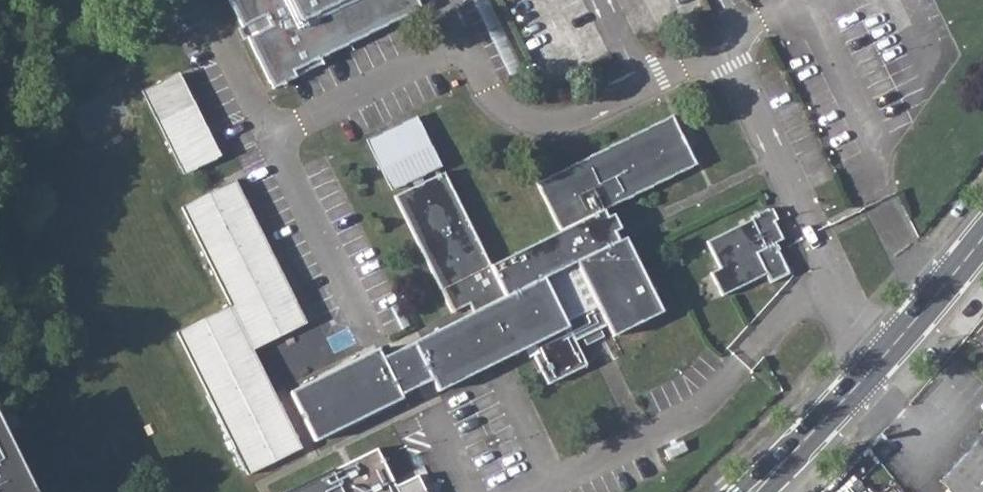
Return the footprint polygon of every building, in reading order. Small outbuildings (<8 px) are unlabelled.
[(242,25),(264,14),(269,26),(246,37),(273,88),(296,77),(292,71),(319,58),(420,8),(416,0),(230,0),(242,25)] [(237,28),(242,39),(246,37),(269,26),(264,14),(242,25),(237,28)] [(296,77),(322,65),(319,58),(292,71),(296,77)] [(217,154),(177,72),(142,89),(181,171),(217,154)] [(489,266),(443,172),(423,182),(414,186),(393,197),(450,313),(468,304),(472,313),(381,359),(376,348),(289,392),(314,441),(400,399),(399,395),(431,378),(438,391),(523,349),(533,344),(537,354),(532,356),(547,385),(584,366),(586,365),(574,341),(581,337),(590,333),(598,329),(606,325),(612,336),(617,334),(661,312),(624,238),(617,241),(613,233),(619,230),(612,214),(606,218),(602,210),(695,164),(671,115),(535,183),(559,231),(489,266)] [(439,165),(415,117),(367,141),(391,189),(409,180),(419,174),(439,165)] [(409,180),(414,186),(423,182),(419,174),(409,180)] [(233,180),(179,207),(229,305),(175,332),(246,475),(300,448),(251,350),(305,323),(233,180)] [(751,219),(756,231),(773,222),(777,219),(772,208),(751,219)] [(751,219),(706,242),(719,269),(710,274),(722,296),(759,277),(765,274),(769,283),(788,274),(778,251),(760,261),(756,253),(774,244),(783,239),(773,222),(756,231),(751,219)] [(756,253),(760,261),(778,251),(774,244),(756,253)] [(581,337),(584,346),(594,341),(602,337),(598,329),(590,333),(581,337)] [(523,349),(528,359),(532,356),(537,354),(533,344),(523,349)] [(14,408),(0,415),(0,491),(50,491),(14,408)] [(938,481),(951,491),(982,491),(982,432),(938,481)] [(376,449),(290,491),(425,491),(417,475),(394,487),(376,449)]
